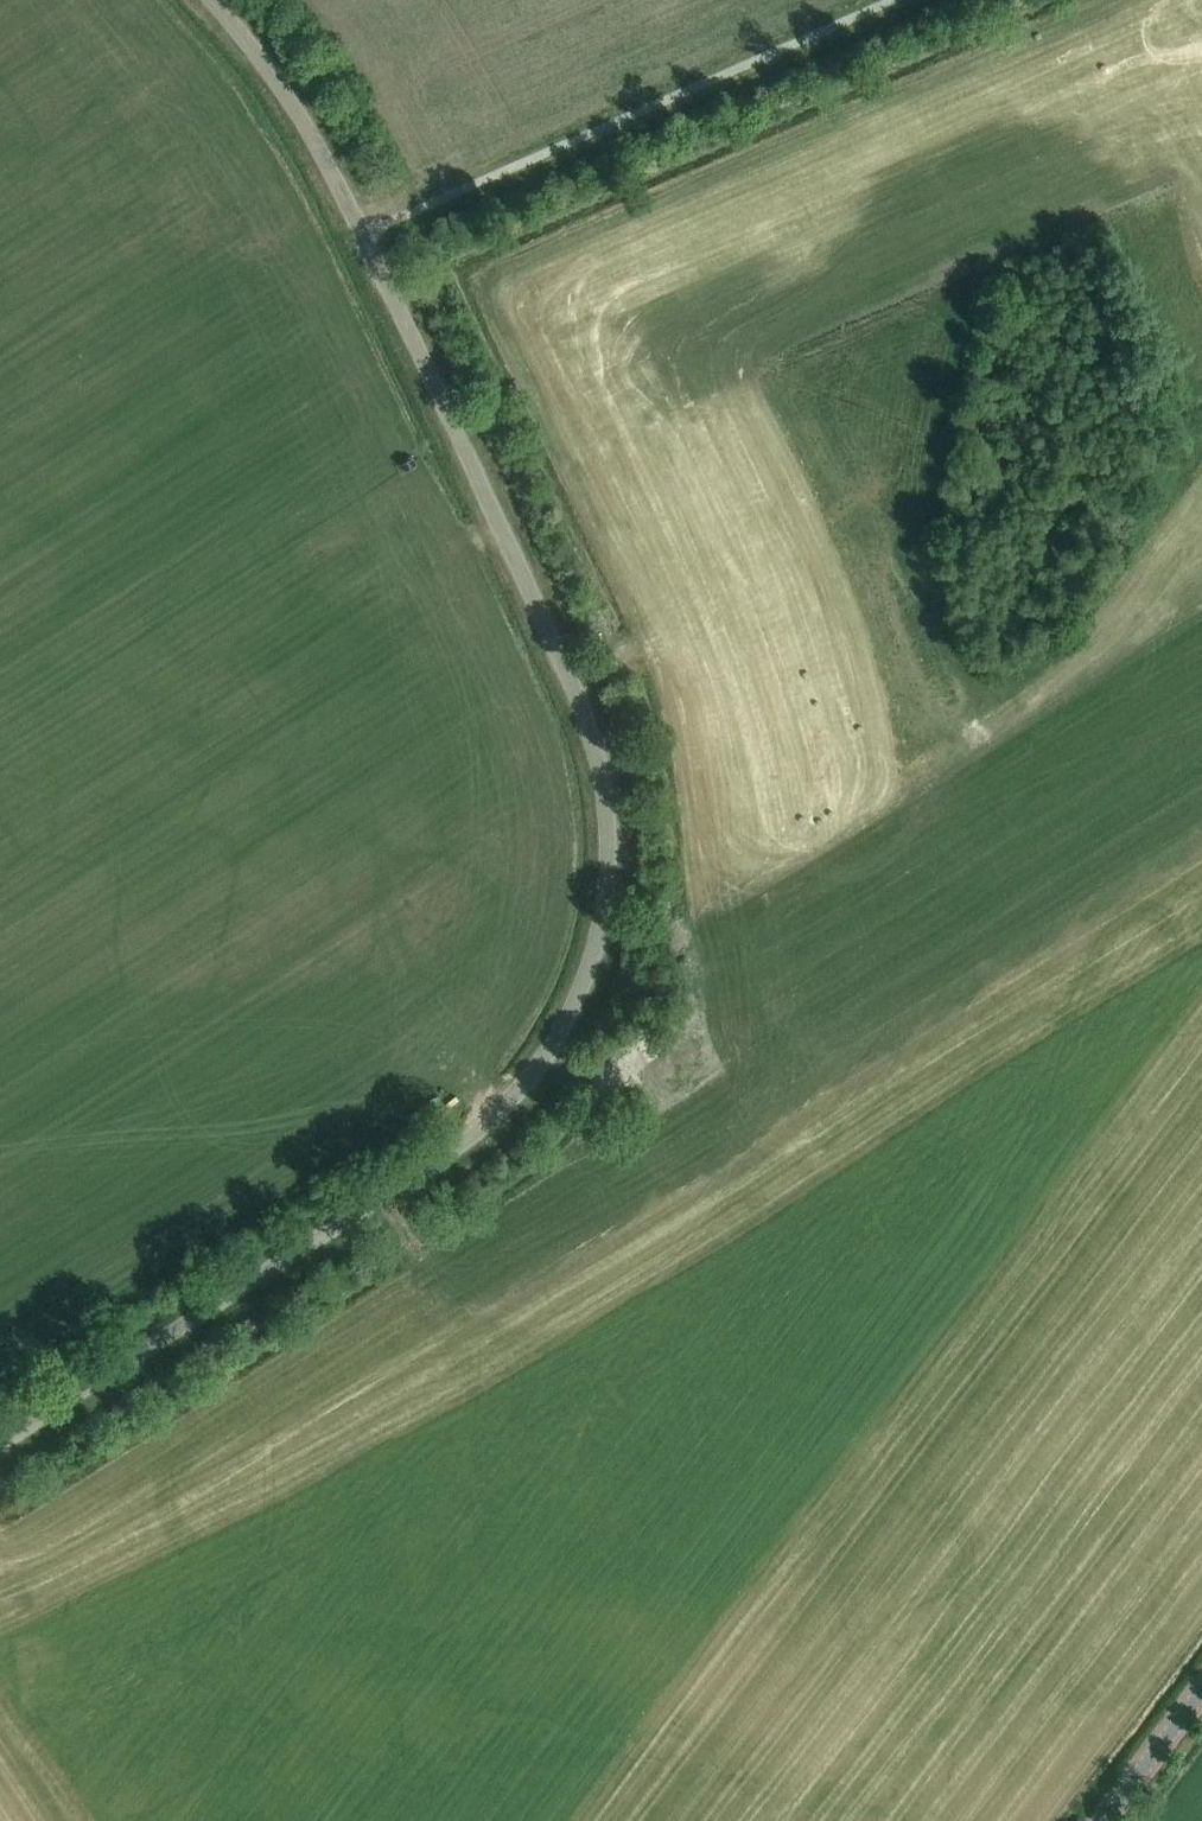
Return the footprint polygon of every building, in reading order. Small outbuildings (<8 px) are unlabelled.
[(609,1114),(625,1106),(618,1094),(603,1103),(609,1114)]
